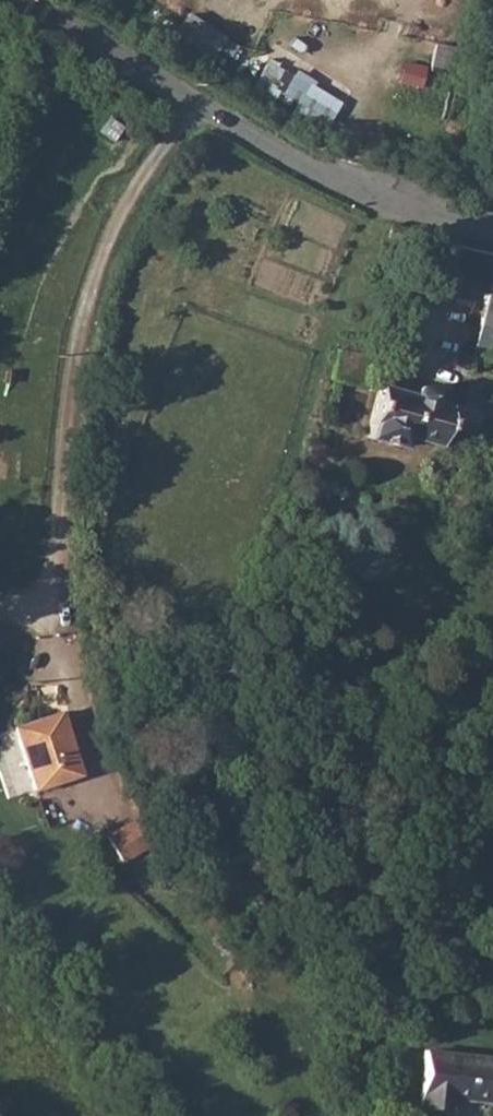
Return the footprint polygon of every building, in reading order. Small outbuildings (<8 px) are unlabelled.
[(326,136),(347,96),(271,57),(252,94),(273,105),(281,91),(299,100),(291,118),(326,136)] [(391,226),(387,239),(401,243),(403,241),(405,230),(391,226)] [(471,360),(492,364),(492,261),(471,360)] [(378,391),(366,439),(401,448),(404,438),(438,446),(443,428),(467,435),(471,417),(492,423),(492,404),(463,397),(459,410),(433,403),(434,401),(435,397),(433,393),(430,390),(426,389),(422,388),(417,390),(415,395),(415,398),(379,388),(378,391)] [(31,784),(34,789),(80,775),(61,714),(14,728),(31,784)] [(422,1051),(417,1105),(445,1108),(445,1098),(485,1101),(487,1101),(491,1060),(492,1057),(422,1051)]
